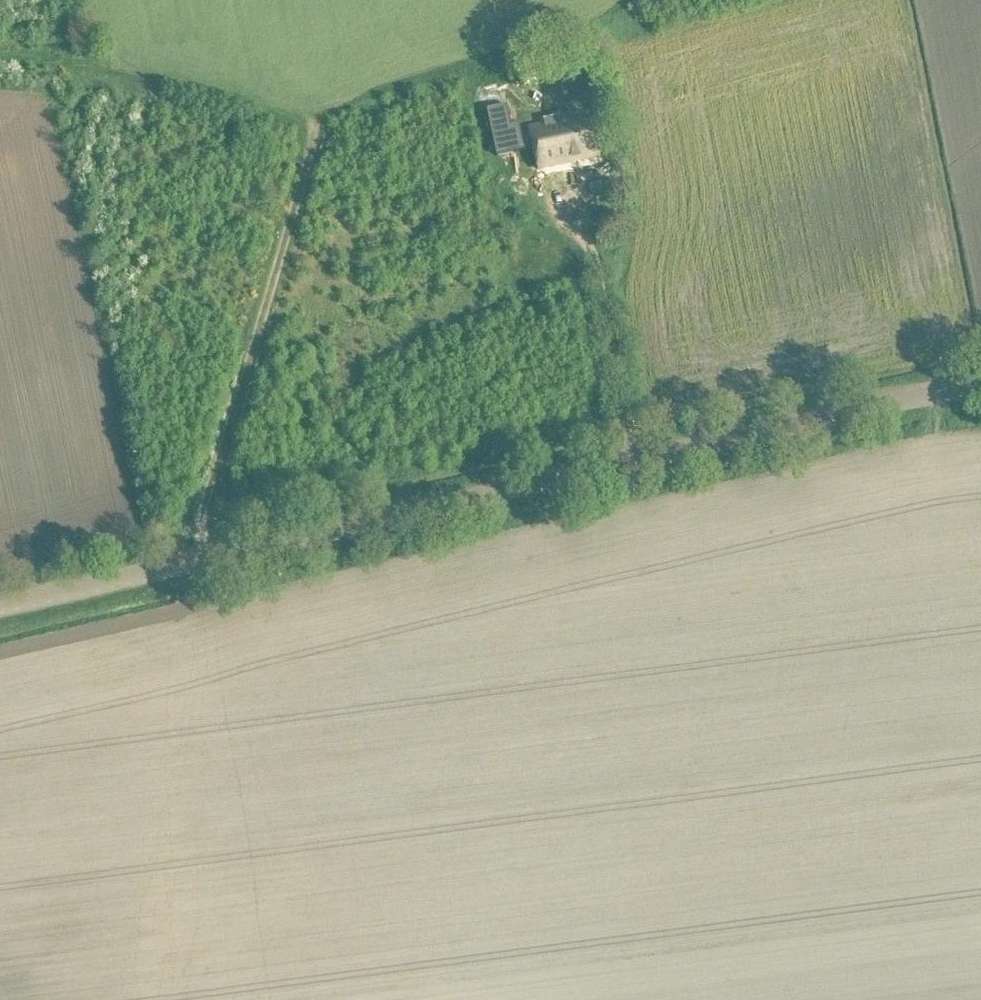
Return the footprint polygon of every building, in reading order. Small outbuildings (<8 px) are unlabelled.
[(567,87),(556,89),(560,109),(583,104),(577,74),(565,77),(567,87)] [(495,159),(523,153),(517,128),(509,130),(505,109),(485,113),(495,159)] [(528,131),(538,170),(540,180),(551,177),(549,168),(597,157),(593,143),(601,141),(597,124),(595,117),(580,121),(567,123),(567,121),(541,127),(542,128),(536,130),(536,129),(528,131)]
